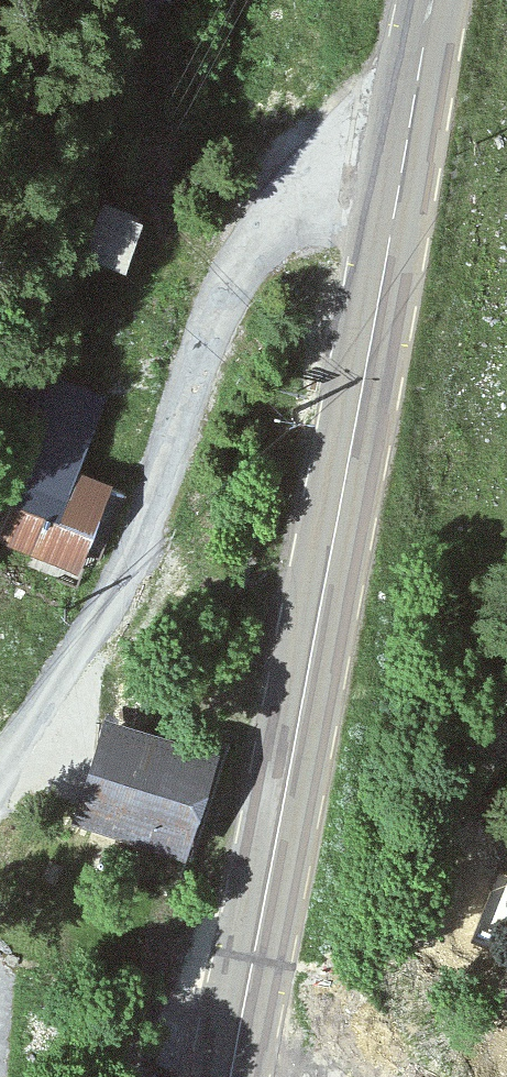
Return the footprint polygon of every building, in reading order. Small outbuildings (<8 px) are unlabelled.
[(86,251),(122,263),(138,216),(120,210),(102,204),(86,251)] [(106,485),(54,461),(85,390),(14,358),(0,389),(0,441),(5,443),(0,454),(0,531),(13,536),(19,524),(77,550),(106,485)] [(71,562),(77,550),(19,524),(13,536),(71,562)] [(87,802),(179,834),(203,760),(111,730),(87,802)]
